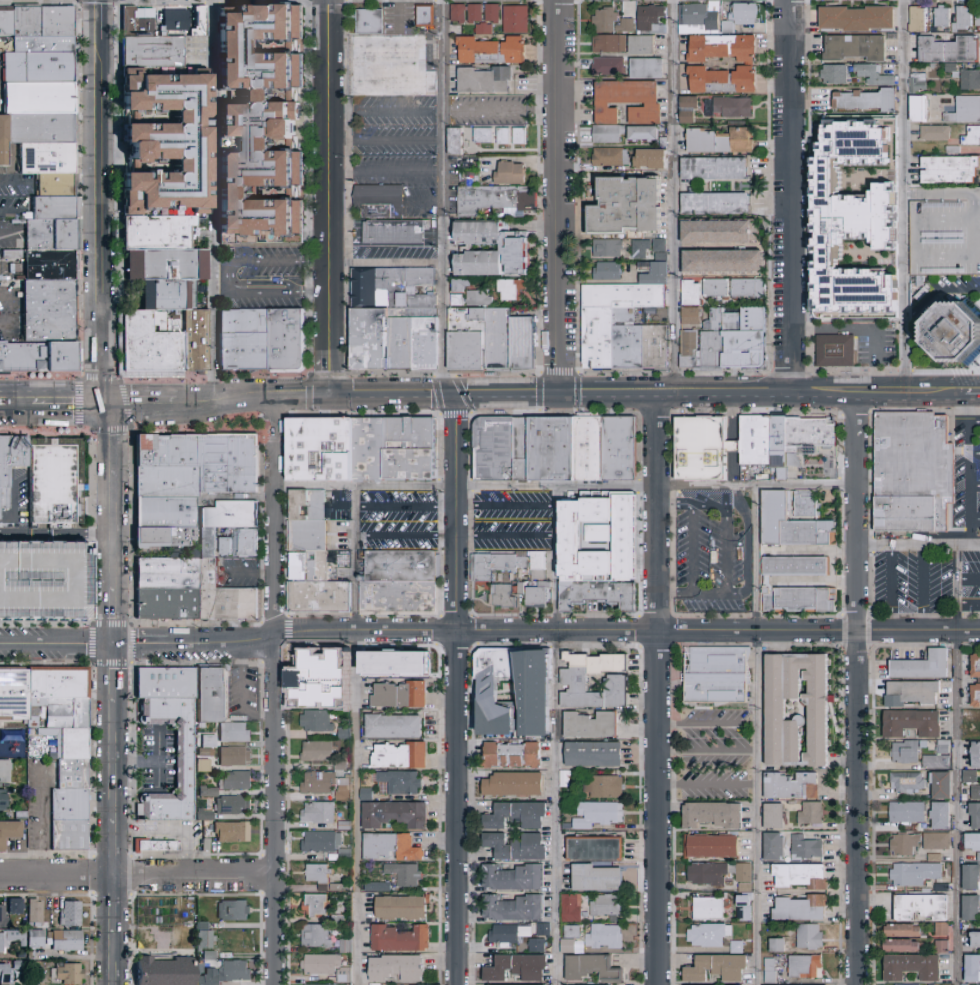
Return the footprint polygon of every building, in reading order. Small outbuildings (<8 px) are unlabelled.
[(681,6),(686,6),(686,5),(710,5),(710,12),(711,12),(711,2),(722,2),(722,13),(721,13),(721,35),(681,35),(681,6)] [(757,25),(737,25),(737,21),(732,21),(732,14),(733,14),(733,5),(734,5),(734,2),(742,2),(742,3),(761,3),(761,18),(757,18),(757,25)] [(204,34),(204,4),(188,5),(188,34),(204,34)] [(418,6),(436,5),(436,27),(418,27),(418,6)] [(453,5),(467,5),(467,7),(468,7),(468,11),(467,11),(467,25),(461,24),(461,22),(453,22),(453,5)] [(469,7),(470,7),(470,5),(484,5),(484,22),(476,22),(476,24),(470,24),(470,11),(469,11),(469,7)] [(487,5),(501,5),(501,7),(502,7),(502,11),(501,11),(501,24),(495,24),(495,22),(487,22),(487,5)] [(73,6),(73,37),(41,37),(40,7),(73,6)] [(505,6),(530,6),(530,33),(505,33),(505,6)] [(639,30),(640,30),(640,7),(651,7),(651,6),(657,6),(657,7),(667,7),(667,18),(661,18),(661,26),(669,26),(669,35),(639,35),(639,30)] [(933,27),(948,26),(948,6),(933,6),(933,27)] [(971,30),(971,6),(955,7),(955,22),(951,22),(951,30),(971,30)] [(12,37),(0,37),(0,7),(12,7),(12,37)] [(12,7),(40,7),(41,37),(12,37),(12,7)] [(924,31),(924,7),(909,7),(908,31),(924,31)] [(616,32),(597,32),(598,26),(595,26),(595,17),(598,17),(598,10),(606,11),(606,8),(616,8),(616,14),(620,14),(620,22),(616,22),(616,32)] [(138,9),(137,15),(155,13),(155,40),(130,40),(125,40),(124,10),(130,9),(138,9)] [(358,10),(385,10),(385,34),(358,34),(358,19),(350,19),(350,15),(358,15),(358,10)] [(818,10),(818,32),(843,32),(843,35),(868,35),(868,32),(891,32),(891,10),(867,10),(867,13),(845,13),(845,10),(818,10)] [(191,38),(162,38),(162,13),(190,12),(196,12),(197,38),(191,38)] [(306,12),(227,13),(229,91),(249,91),(249,106),(225,108),(226,140),(249,139),(250,155),(226,157),(228,238),(306,236),(305,206),(263,207),(262,192),(308,191),(308,157),(283,156),(282,142),(305,141),(304,104),(282,105),(282,94),(308,92),(306,59),(259,58),(260,45),(306,45),(306,12)] [(636,19),(636,32),(618,32),(618,26),(623,26),(623,19),(636,19)] [(724,22),(735,22),(735,24),(737,24),(737,34),(724,34),(724,22)] [(477,25),(482,25),(482,23),(489,23),(489,25),(494,25),(494,35),(477,36),(477,25)] [(353,35),(427,35),(427,71),(438,71),(438,96),(353,96),(353,35)] [(693,36),(759,35),(759,58),(757,58),(757,61),(755,62),(755,66),(756,66),(756,67),(757,67),(757,70),(759,70),(759,93),(694,93),(694,75),(690,75),(690,66),(710,66),(710,71),(732,71),(732,74),(736,74),(736,71),(741,71),(741,66),(747,66),(747,62),(740,62),(740,57),(736,57),(736,54),(734,54),(734,55),(732,55),(732,57),(709,58),(709,62),(690,62),(690,54),(693,54),(693,36)] [(919,62),(978,61),(978,35),(956,35),(956,41),(934,42),(934,36),(918,36),(919,62)] [(459,37),(478,37),(478,42),(502,42),(502,44),(504,44),(504,42),(509,42),(509,36),(525,36),(525,41),(527,41),(528,63),(462,64),(462,45),(459,45),(459,37)] [(595,53),(595,36),(623,36),(623,37),(628,37),(628,52),(623,52),(623,53),(595,53)] [(656,36),(656,55),(632,55),(632,36),(656,36)] [(73,37),(75,57),(69,57),(15,56),(12,37),(73,37)] [(824,39),(824,62),(842,63),(842,59),(866,59),(865,66),(882,65),(882,39),(824,39)] [(130,72),(125,72),(125,63),(125,41),(130,41),(185,40),(185,63),(185,72),(130,72)] [(75,57),(75,64),(75,89),(70,89),(9,88),(4,88),(5,64),(5,57),(9,57),(15,56),(69,57),(75,57)] [(596,58),(626,58),(626,68),(629,68),(629,74),(627,74),(627,76),(594,76),(594,65),(596,65),(596,58)] [(633,59),(666,59),(666,78),(633,78),(633,59)] [(461,68),(477,68),(477,71),(495,71),(495,67),(513,67),(513,81),(511,81),(511,87),(513,87),(513,93),(461,93),(461,68)] [(853,68),(853,74),(856,74),(857,80),(868,79),(868,82),(866,82),(867,85),(868,88),(893,88),(893,67),(853,68)] [(844,68),(845,87),(823,87),(823,81),(820,81),(819,72),(823,72),(822,68),(844,68)] [(960,89),(979,89),(979,70),(960,70),(960,89)] [(909,74),(909,89),(924,90),(925,74),(909,74)] [(130,77),(206,78),(208,216),(128,217),(129,178),(182,177),(181,162),(134,164),(133,129),(180,127),(180,113),(130,113),(130,77)] [(632,125),(632,108),(648,108),(648,103),(612,104),(612,108),(621,108),(621,125),(599,125),(598,83),(600,83),(600,82),(660,81),(660,104),(664,104),(664,124),(632,125)] [(75,89),(74,117),(70,117),(9,118),(5,118),(4,90),(9,90),(70,89),(75,89)] [(892,91),(892,115),(879,115),(879,111),(831,111),(831,96),(879,95),(879,91),(892,91)] [(955,95),(955,105),(943,105),(943,122),(979,121),(979,95),(955,95)] [(925,96),(910,96),(910,121),(925,121),(925,96)] [(697,124),(683,124),(683,97),(701,97),(701,109),(697,109),(697,124)] [(707,101),(715,101),(715,98),(753,98),(754,118),(725,118),(725,113),(716,113),(716,117),(707,117),(707,101)] [(74,125),(74,149),(70,149),(20,149),(15,149),(15,125),(14,119),(70,117),(74,117),(74,125)] [(808,313),(894,317),(896,274),(885,274),(883,269),(835,267),(835,260),(840,259),(841,238),(862,239),(862,232),(870,230),(875,249),(887,249),(887,242),(892,241),(894,182),(871,181),(871,195),(838,194),(839,171),(834,171),(834,163),(884,165),(886,127),(878,126),(877,120),(822,118),(821,147),(817,148),(817,162),(814,163),(808,313)] [(8,174),(0,174),(0,119),(7,119),(7,125),(8,174)] [(631,127),(660,127),(660,125),(666,125),(666,132),(660,132),(660,140),(655,140),(655,142),(651,142),(651,140),(640,140),(640,142),(636,142),(636,140),(631,140),(631,127)] [(948,125),(919,126),(920,140),(949,140),(948,125)] [(979,144),(979,125),(966,125),(966,136),(960,136),(960,145),(979,144)] [(622,144),(595,144),(595,126),(622,126),(622,127),(627,127),(627,135),(622,135),(622,144)] [(451,128),(464,128),(464,134),(467,134),(467,137),(464,137),(464,146),(467,146),(467,149),(464,149),(464,155),(451,155),(451,128)] [(690,153),(690,141),(689,141),(689,134),(690,134),(690,129),(708,129),(708,132),(723,132),(723,134),(733,134),(733,128),(756,128),(756,137),(753,137),(753,140),(757,140),(756,153),(739,153),(739,156),(735,156),(735,153),(690,153)] [(476,129),(495,129),(495,144),(482,144),(482,145),(478,145),(478,144),(476,144),(476,129)] [(499,129),(512,129),(512,147),(507,147),(507,145),(499,145),(499,129)] [(515,129),(528,129),(527,147),(523,147),(523,145),(515,145),(515,129)] [(76,149),(75,179),(70,179),(20,179),(20,149),(70,149),(74,149),(76,149)] [(628,167),(595,167),(595,155),(596,155),(596,149),(627,149),(627,151),(630,151),(629,156),(631,156),(631,166),(628,166),(628,167)] [(640,150),(668,150),(668,169),(644,169),(640,169),(640,167),(637,167),(637,157),(640,157),(640,150)] [(921,183),(974,182),(974,168),(978,167),(978,155),(920,157),(920,169),(921,183)] [(684,180),(684,159),(749,158),(749,167),(748,167),(748,180),(698,180),(698,184),(691,184),(691,180),(684,180)] [(502,163),(504,163),(504,161),(506,161),(506,162),(517,162),(517,165),(527,165),(527,169),(529,169),(529,175),(527,175),(527,184),(497,185),(497,172),(502,172),(502,163)] [(476,173),(476,188),(538,187),(538,211),(526,211),(526,218),(506,218),(506,209),(484,209),(484,217),(460,217),(460,187),(462,187),(462,183),(468,183),(468,173),(476,173)] [(592,205),(605,205),(605,200),(602,200),(602,176),(631,177),(631,179),(635,179),(635,177),(655,177),(655,178),(665,178),(664,202),(664,206),(665,206),(664,230),(655,230),(655,231),(637,232),(637,230),(631,230),(631,234),(592,235),(592,205)] [(71,201),(35,201),(35,186),(35,180),(70,179),(75,179),(75,186),(75,201),(71,201)] [(356,186),(404,186),(404,219),(365,219),(365,207),(356,207),(356,186)] [(910,273),(979,273),(979,187),(940,187),(940,200),(910,200),(910,273)] [(685,215),(685,194),(690,194),(690,189),(696,188),(696,194),(751,194),(751,206),(752,206),(752,215),(685,215)] [(76,203),(76,225),(71,225),(34,225),(33,203),(71,203),(76,203)] [(684,220),(760,220),(760,225),(762,225),(762,233),(761,233),(761,241),(760,241),(760,244),(686,244),(686,243),(683,243),(683,236),(682,236),(682,228),(684,228),(684,220)] [(132,258),(126,258),(126,246),(127,223),(131,223),(192,222),(197,222),(199,234),(192,234),(192,245),(192,257),(132,258)] [(365,222),(431,222),(431,230),(425,230),(425,244),(366,244),(365,222)] [(458,255),(470,254),(470,252),(504,251),(503,244),(470,245),(470,241),(459,241),(459,222),(504,222),(505,233),(524,232),(524,237),(530,237),(531,275),(459,276),(458,255)] [(76,246),(74,249),(25,249),(27,247),(27,227),(71,227),(76,227),(76,246)] [(595,240),(622,240),(622,241),(625,241),(625,251),(622,251),(622,258),(595,258),(595,240)] [(668,253),(654,253),(655,240),(668,240),(668,253)] [(634,241),(652,241),(652,250),(648,250),(648,260),(633,259),(634,241)] [(25,280),(25,249),(74,249),(74,280),(72,280),(25,280)] [(687,251),(767,251),(767,261),(768,261),(768,266),(767,266),(767,270),(766,270),(766,274),(685,275),(685,267),(683,268),(683,259),(685,259),(685,251),(687,251)] [(657,254),(669,254),(669,262),(657,262),(657,254)] [(185,289),(143,290),(141,289),(142,259),(192,258),(196,258),(197,288),(193,288),(185,289)] [(595,281),(595,269),(599,269),(599,263),(622,263),(622,281),(595,281)] [(643,285),(643,283),(642,283),(642,275),(652,275),(652,272),(640,272),(640,263),(652,263),(652,270),(654,270),(654,263),(670,263),(670,285),(643,285)] [(354,269),(436,270),(436,287),(417,287),(417,296),(439,296),(439,370),(354,370),(354,364),(350,364),(351,340),(354,340),(354,269)] [(72,340),(45,340),(23,341),(23,308),(22,280),(25,280),(72,280),(74,280),(72,340)] [(454,280),(472,281),(472,287),(467,287),(467,291),(465,290),(465,293),(454,293),(454,280)] [(500,281),(528,280),(528,290),(522,290),(522,302),(504,302),(504,293),(500,293),(500,281)] [(730,280),(730,300),(724,300),(723,297),(711,298),(712,300),(705,300),(705,280),(730,280)] [(733,280),(767,280),(768,300),(752,300),(752,297),(739,297),(739,300),(733,300),(733,280)] [(683,281),(695,282),(695,285),(701,285),(701,300),(704,300),(704,306),(684,306),(683,281)] [(585,370),(585,286),(667,286),(667,308),(636,308),(636,327),(670,327),(670,369),(614,369),(614,372),(605,372),(605,369),(604,369),(604,372),(595,372),(595,370),(585,370)] [(185,317),(143,318),(143,307),(143,290),(185,289),(185,306),(185,317)] [(469,292),(480,292),(480,290),(490,290),(490,298),(494,298),(494,307),(469,307),(469,304),(467,304),(467,300),(469,300),(469,292)] [(453,296),(465,296),(465,307),(453,307),(453,296)] [(958,369),(939,370),(920,349),(919,337),(919,329),(939,308),(957,306),(958,306),(979,329),(979,337),(979,349),(959,369),(958,369)] [(682,331),(695,331),(695,329),(699,329),(699,331),(700,331),(700,352),(703,352),(703,333),(715,333),(715,331),(705,331),(705,323),(709,321),(712,321),(712,309),(725,309),(725,314),(744,314),(744,308),(768,308),(768,334),(770,334),(770,338),(768,338),(768,356),(771,356),(770,372),(745,372),(745,369),(742,369),(742,371),(738,371),(738,369),(734,369),(734,370),(730,370),(730,369),(724,369),(724,372),(703,372),(703,369),(682,369),(682,331)] [(451,309),(512,309),(512,318),(536,318),(536,369),(489,369),(489,367),(486,367),(486,371),(451,371),(451,309)] [(683,309),(701,309),(701,326),(683,326),(683,309)] [(273,367),(273,377),(254,377),(223,377),(223,367),(222,316),(254,317),(273,317),(273,367)] [(187,377),(186,379),(133,379),(125,379),(125,368),(125,319),(132,319),(143,318),(185,317),(186,367),(187,377)] [(193,377),(187,377),(186,367),(185,317),(193,317),(209,317),(210,367),(210,376),(193,377)] [(306,378),(273,379),(273,377),(273,367),(273,317),(306,317),(306,366),(306,378)] [(845,334),(845,341),(859,340),(859,362),(858,372),(820,374),(820,362),(820,340),(827,341),(826,334),(845,334)] [(74,370),(0,370),(0,343),(45,344),(45,340),(72,340),(74,340),(74,370)] [(949,422),(949,440),(956,440),(957,483),(957,502),(950,503),(949,535),(922,534),(877,532),(876,483),(875,422),(874,411),(921,410),(936,410),(949,412),(949,422)] [(679,476),(675,476),(675,424),(675,413),(679,413),(724,412),(724,424),(724,476),(679,476)] [(771,423),(771,465),(740,465),(740,424),(740,413),(771,412),(771,423)] [(787,467),(772,467),(772,423),(772,415),(786,414),(786,423),(787,467)] [(630,419),(631,480),(472,479),(472,425),(475,420),(481,417),(630,419)] [(837,423),(837,454),(800,454),(788,454),(788,423),(788,419),(800,419),(837,418),(837,423)] [(431,421),(432,480),(288,479),(289,422),(431,421)] [(9,508),(0,508),(0,436),(9,436),(10,467),(10,490),(9,508)] [(28,436),(28,468),(10,467),(9,436),(28,436)] [(28,436),(28,525),(82,525),(81,438),(30,439),(28,436)] [(199,443),(200,473),(194,473),(141,473),(141,453),(147,451),(146,445),(194,443),(199,443)] [(261,489),(261,499),(255,499),(201,498),(200,489),(200,475),(200,473),(199,443),(255,443),(261,443),(261,489)] [(194,503),(141,503),(141,490),(141,473),(194,475),(200,475),(200,489),(201,498),(200,502),(197,503),(194,503)] [(818,500),(819,522),(837,521),(837,545),(838,549),(801,549),(765,549),(765,545),(766,527),(782,527),(782,501),(801,500),(818,500)] [(195,532),(141,533),(141,503),(194,503),(197,503),(197,532),(195,532)] [(259,506),(259,535),(255,535),(217,535),(202,534),(201,515),(222,515),(222,506),(255,506),(259,506)] [(560,521),(561,582),(635,583),(636,521),(560,521)] [(328,526),(329,558),(316,558),(294,558),(294,527),(328,526)] [(133,543),(144,543),(163,544),(164,528),(133,527),(133,543)] [(139,553),(138,535),(199,534),(199,553),(139,553)] [(217,564),(202,564),(202,550),(202,534),(217,535),(217,550),(217,564)] [(218,554),(230,554),(230,537),(218,538),(218,554)] [(260,550),(260,565),(256,565),(224,565),(224,550),(224,544),(236,544),(236,550),(236,558),(243,558),(242,550),(242,538),(255,538),(260,537),(260,550)] [(89,619),(89,542),(0,541),(0,619),(89,619)] [(436,553),(437,585),(435,585),(374,586),(373,586),(366,586),(366,581),(366,553),(435,553),(436,553)] [(801,578),(763,578),(762,554),(801,554),(828,554),(828,577),(801,578)] [(295,587),(294,558),(316,558),(329,558),(330,586),(295,587)] [(547,558),(548,584),(522,585),(522,578),(495,579),(495,588),(477,589),(477,559),(547,558)] [(220,565),(221,595),(256,595),(261,595),(261,610),(262,628),(256,628),(200,627),(200,611),(199,593),(199,565),(202,564),(217,564),(220,565)] [(195,594),(139,594),(139,565),(195,565),(199,565),(199,593),(195,594)] [(437,585),(440,609),(440,619),(438,619),(377,619),(363,619),(362,610),(362,583),(366,581),(366,586),(373,586),(374,586),(435,585),(437,585)] [(635,613),(622,613),(622,602),(573,602),(571,613),(561,613),(561,582),(635,583),(635,613)] [(515,606),(515,597),(510,597),(510,585),(491,584),(491,606),(515,606)] [(830,584),(830,597),(836,597),(836,606),(836,611),(802,611),(765,611),(765,606),(764,585),(801,585),(830,584)] [(353,619),(294,619),(295,587),(354,588),(353,619)] [(544,587),(524,587),(524,605),(544,605),(544,587)] [(199,611),(199,628),(196,628),(137,627),(138,611),(139,594),(195,594),(199,593),(199,611)] [(747,648),(747,667),(747,701),(742,701),(683,701),(684,671),(692,671),(692,668),(692,655),(685,655),(686,649),(741,649),(747,648)] [(889,677),(946,677),(946,648),(928,648),(928,660),(889,660),(889,677)] [(548,736),(546,649),(474,650),(476,736),(512,736),(511,706),(496,707),(495,679),(517,678),(518,737),(548,736)] [(425,653),(359,652),(359,674),(425,675),(425,653)] [(585,673),(625,672),(625,653),(562,655),(562,662),(568,661),(568,669),(560,669),(560,685),(567,685),(567,692),(559,692),(560,708),(604,707),(604,692),(586,693),(585,673)] [(979,674),(979,653),(970,653),(970,674),(979,674)] [(826,655),(765,654),(764,765),(800,765),(800,720),(783,720),(783,700),(799,700),(799,670),(805,670),(805,694),(801,694),(801,703),(807,703),(807,753),(803,753),(802,766),(826,766),(826,655)] [(233,719),(202,720),(202,672),(202,663),(233,664),(233,672),(233,719)] [(198,672),(199,697),(196,697),(141,696),(141,672),(142,666),(196,666),(198,666),(198,672)] [(89,696),(75,696),(47,697),(32,698),(32,673),(32,668),(75,667),(89,667),(89,673),(89,696)] [(626,707),(625,675),(605,675),(606,707),(626,707)] [(303,697),(329,698),(329,692),(336,692),(336,681),(303,681),(303,697)] [(886,681),(885,707),(904,707),(904,703),(937,703),(937,681),(886,681)] [(425,683),(372,682),(372,707),(424,707),(425,683)] [(970,684),(970,707),(979,707),(979,684),(970,684)] [(349,695),(339,695),(332,695),(331,704),(348,704),(349,695)] [(93,728),(75,728),(64,728),(49,728),(47,697),(75,696),(89,696),(93,696),(93,728)] [(196,819),(141,818),(141,798),(177,798),(178,725),(140,725),(140,698),(197,698),(196,819)] [(300,710),(300,732),(332,732),(332,710),(300,710)] [(939,710),(882,711),(882,738),(903,738),(903,728),(918,728),(918,738),(939,738),(939,710)] [(596,711),(595,715),(563,714),(562,737),(615,738),(615,712),(596,711)] [(366,738),(421,738),(421,715),(366,715),(366,738)] [(217,741),(247,741),(248,722),(217,722),(217,741)] [(93,728),(92,734),(91,759),(75,759),(64,758),(64,734),(64,728),(75,728),(93,728)] [(349,738),(349,728),(338,728),(337,738),(349,738)] [(948,754),(949,740),(936,739),(935,754),(948,754)] [(620,767),(620,742),(564,741),(564,766),(620,767)] [(917,741),(890,742),(890,763),(918,763),(917,741)] [(332,742),(302,742),(302,761),(332,761),(332,742)] [(426,743),(371,743),(371,768),(426,768),(426,743)] [(483,767),(539,767),(539,743),(483,743),(483,767)] [(971,743),(971,769),(979,769),(979,743),(971,743)] [(217,747),(217,765),(250,765),(250,746),(217,747)] [(947,769),(948,755),(922,755),(922,768),(947,769)] [(64,758),(75,759),(91,759),(91,789),(76,789),(61,789),(61,758),(64,758)] [(0,759),(0,781),(8,782),(9,759),(0,759)] [(558,787),(569,787),(569,770),(559,770),(558,787)] [(976,770),(961,771),(962,783),(976,782),(976,770)] [(249,789),(250,771),(220,771),(220,788),(249,789)] [(335,772),(300,772),(300,794),(335,794),(335,772)] [(423,772),(376,772),(376,782),(387,782),(387,794),(423,794),(423,772)] [(481,797),(542,797),(542,772),(495,773),(495,777),(491,777),(491,779),(481,779),(481,797)] [(923,772),(891,773),(892,794),(913,793),(913,789),(923,789),(923,772)] [(950,772),(932,772),(931,798),(950,798),(950,772)] [(817,799),(816,773),(793,773),(793,774),(763,774),(763,799),(817,799)] [(622,797),(622,775),(584,776),(585,798),(622,797)] [(349,800),(350,784),(335,784),(335,800),(349,800)] [(971,786),(971,800),(979,800),(979,786),(971,786)] [(214,814),(249,813),(248,795),(216,795),(216,787),(198,787),(198,796),(214,795),(214,814)] [(91,819),(91,851),(76,851),(54,851),(53,795),(53,788),(61,789),(76,789),(91,789),(91,795),(91,819)] [(426,802),(361,803),(361,829),(383,829),(383,822),(408,821),(408,829),(427,829),(426,802)] [(545,802),(493,803),(493,815),(483,815),(483,829),(505,829),(504,820),(520,820),(521,829),(541,829),(541,817),(545,817),(545,802)] [(591,829),(591,824),(622,824),(622,802),(576,802),(576,817),(572,817),(572,829),(591,829)] [(697,823),(713,824),(713,829),(740,829),(740,804),(682,802),(682,829),(697,829),(697,823)] [(801,812),(792,812),(791,825),(821,826),(821,802),(801,802),(801,812)] [(924,802),(889,802),(889,822),(924,822),(924,802)] [(948,802),(930,802),(931,829),(949,829),(948,802)] [(300,823),(333,823),(333,803),(300,803),(300,823)] [(969,803),(970,829),(979,829),(979,803),(969,803)] [(782,804),(763,804),(763,828),(782,828),(782,804)] [(192,818),(210,820),(211,810),(193,809),(192,818)] [(2,837),(18,837),(19,821),(0,821),(0,851),(2,851),(2,837)] [(250,822),(214,821),(214,841),(250,841),(250,822)] [(949,833),(923,832),(922,849),(948,849),(949,833)] [(340,850),(340,833),(301,833),(301,853),(339,853),(339,860),(348,860),(348,850),(340,850)] [(494,860),(543,860),(543,833),(521,833),(521,842),(505,842),(505,833),(481,833),(481,848),(494,847),(494,860)] [(782,833),(763,833),(763,861),(782,860),(782,833)] [(963,834),(964,850),(979,850),(979,833),(963,834)] [(413,846),(413,834),(363,834),(363,860),(395,860),(423,860),(423,846),(413,846)] [(803,841),(803,834),(790,834),(791,859),(822,858),(821,840),(803,841)] [(891,835),(891,856),(913,855),(912,845),(920,845),(920,834),(891,835)] [(737,858),(737,836),(683,835),(683,857),(737,858)] [(620,839),(567,837),(566,860),(619,861),(620,839)] [(179,852),(135,853),(135,839),(179,839),(179,852)] [(686,884),(723,885),(723,875),(727,875),(727,863),(686,863),(686,884)] [(750,864),(735,863),(735,882),(750,882),(750,864)] [(941,879),(941,864),(891,863),(891,886),(923,886),(923,878),(941,879)] [(498,871),(498,864),(483,864),(483,890),(542,890),(541,865),(516,865),(516,870),(498,871)] [(592,868),(592,864),(571,864),(571,891),(620,890),(620,868),(592,868)] [(330,865),(306,865),(306,884),(330,884),(330,865)] [(396,888),(420,888),(420,865),(384,865),(384,874),(396,874),(396,888)] [(825,865),(773,865),(773,886),(807,887),(807,890),(824,890),(825,865)] [(978,865),(962,865),(962,890),(978,890),(978,865)] [(363,891),(389,892),(389,882),(363,882),(363,891)] [(579,922),(580,894),(560,894),(560,921),(579,922)] [(327,895),(303,895),(303,917),(327,917),(327,895)] [(542,920),(541,895),(516,895),(516,901),(498,901),(498,895),(482,895),(482,921),(542,920)] [(775,898),(775,909),(772,909),(771,920),(824,920),(825,895),(806,895),(806,899),(775,898)] [(946,895),(895,895),(894,921),(913,921),(914,915),(931,916),(930,921),(946,921),(946,895)] [(618,896),(588,897),(589,916),(608,915),(609,921),(619,921),(618,896)] [(961,896),(962,921),(979,920),(978,896),(961,896)] [(427,919),(427,897),(376,897),(376,919),(427,919)] [(722,897),(692,898),(692,919),(722,919),(722,897)] [(20,898),(6,898),(6,913),(20,913),(20,898)] [(27,922),(41,922),(41,899),(27,899),(27,922)] [(219,919),(247,919),(247,900),(219,900),(219,919)] [(60,927),(79,927),(79,901),(61,901),(60,927)] [(535,936),(549,936),(549,923),(536,923),(535,936)] [(947,923),(934,923),(934,936),(947,936),(947,923)] [(516,943),(517,925),(490,924),(489,942),(516,943)] [(620,947),(620,924),(590,925),(590,934),(583,934),(583,948),(620,947)] [(820,924),(795,924),(796,948),(821,948),(820,924)] [(920,925),(884,924),(883,937),(919,937),(920,925)] [(330,947),(330,925),(301,925),(301,948),(330,947)] [(429,952),(429,925),(412,925),(412,934),(398,934),(398,925),(371,925),(371,952),(429,952)] [(578,926),(562,925),(562,938),(578,939),(578,926)] [(722,945),(722,936),(731,936),(730,925),(686,925),(686,946),(722,945)] [(27,947),(43,947),(43,929),(27,929),(27,947)] [(81,930),(50,929),(50,950),(80,951),(81,930)] [(212,930),(196,929),(195,948),(212,948),(212,930)] [(3,942),(24,943),(24,931),(4,930),(3,942)] [(970,932),(970,948),(979,948),(979,932),(970,932)] [(528,952),(543,952),(544,939),(528,939),(528,952)] [(783,939),(769,939),(768,952),(783,952),(783,939)] [(882,952),(918,952),(919,940),(882,939),(882,952)] [(947,953),(947,940),(934,940),(934,953),(947,953)] [(214,958),(214,950),(202,950),(202,958),(214,958)] [(301,955),(301,975),(335,975),(335,983),(350,983),(350,966),(341,966),(341,955),(301,955)] [(544,955),(494,955),(494,967),(483,967),(483,982),(507,982),(507,975),(521,975),(521,982),(544,982),(544,955)] [(565,981),(581,980),(581,974),(598,974),(599,982),(622,982),(622,968),(610,968),(609,955),(564,956),(565,981)] [(745,956),(694,955),(694,968),(683,967),(683,982),(705,982),(705,974),(721,974),(721,982),(742,982),(742,971),(745,971),(745,956)] [(821,977),(820,955),(788,955),(789,978),(821,977)] [(883,955),(883,982),(902,982),(903,972),(919,972),(919,982),(939,982),(939,956),(883,955)] [(964,955),(963,982),(979,983),(979,955),(964,955)] [(195,958),(195,984),(137,984),(137,956),(152,956),(152,962),(173,962),(173,957),(195,958)] [(423,982),(423,956),(369,956),(369,983),(392,983),(392,975),(401,975),(401,983),(423,982)] [(248,980),(248,960),(218,961),(219,981),(248,980)] [(12,964),(0,964),(0,983),(11,983),(12,964)] [(80,983),(80,964),(54,964),(54,983),(80,983)] [(216,967),(204,968),(205,975),(195,975),(196,984),(216,984),(216,967)]
